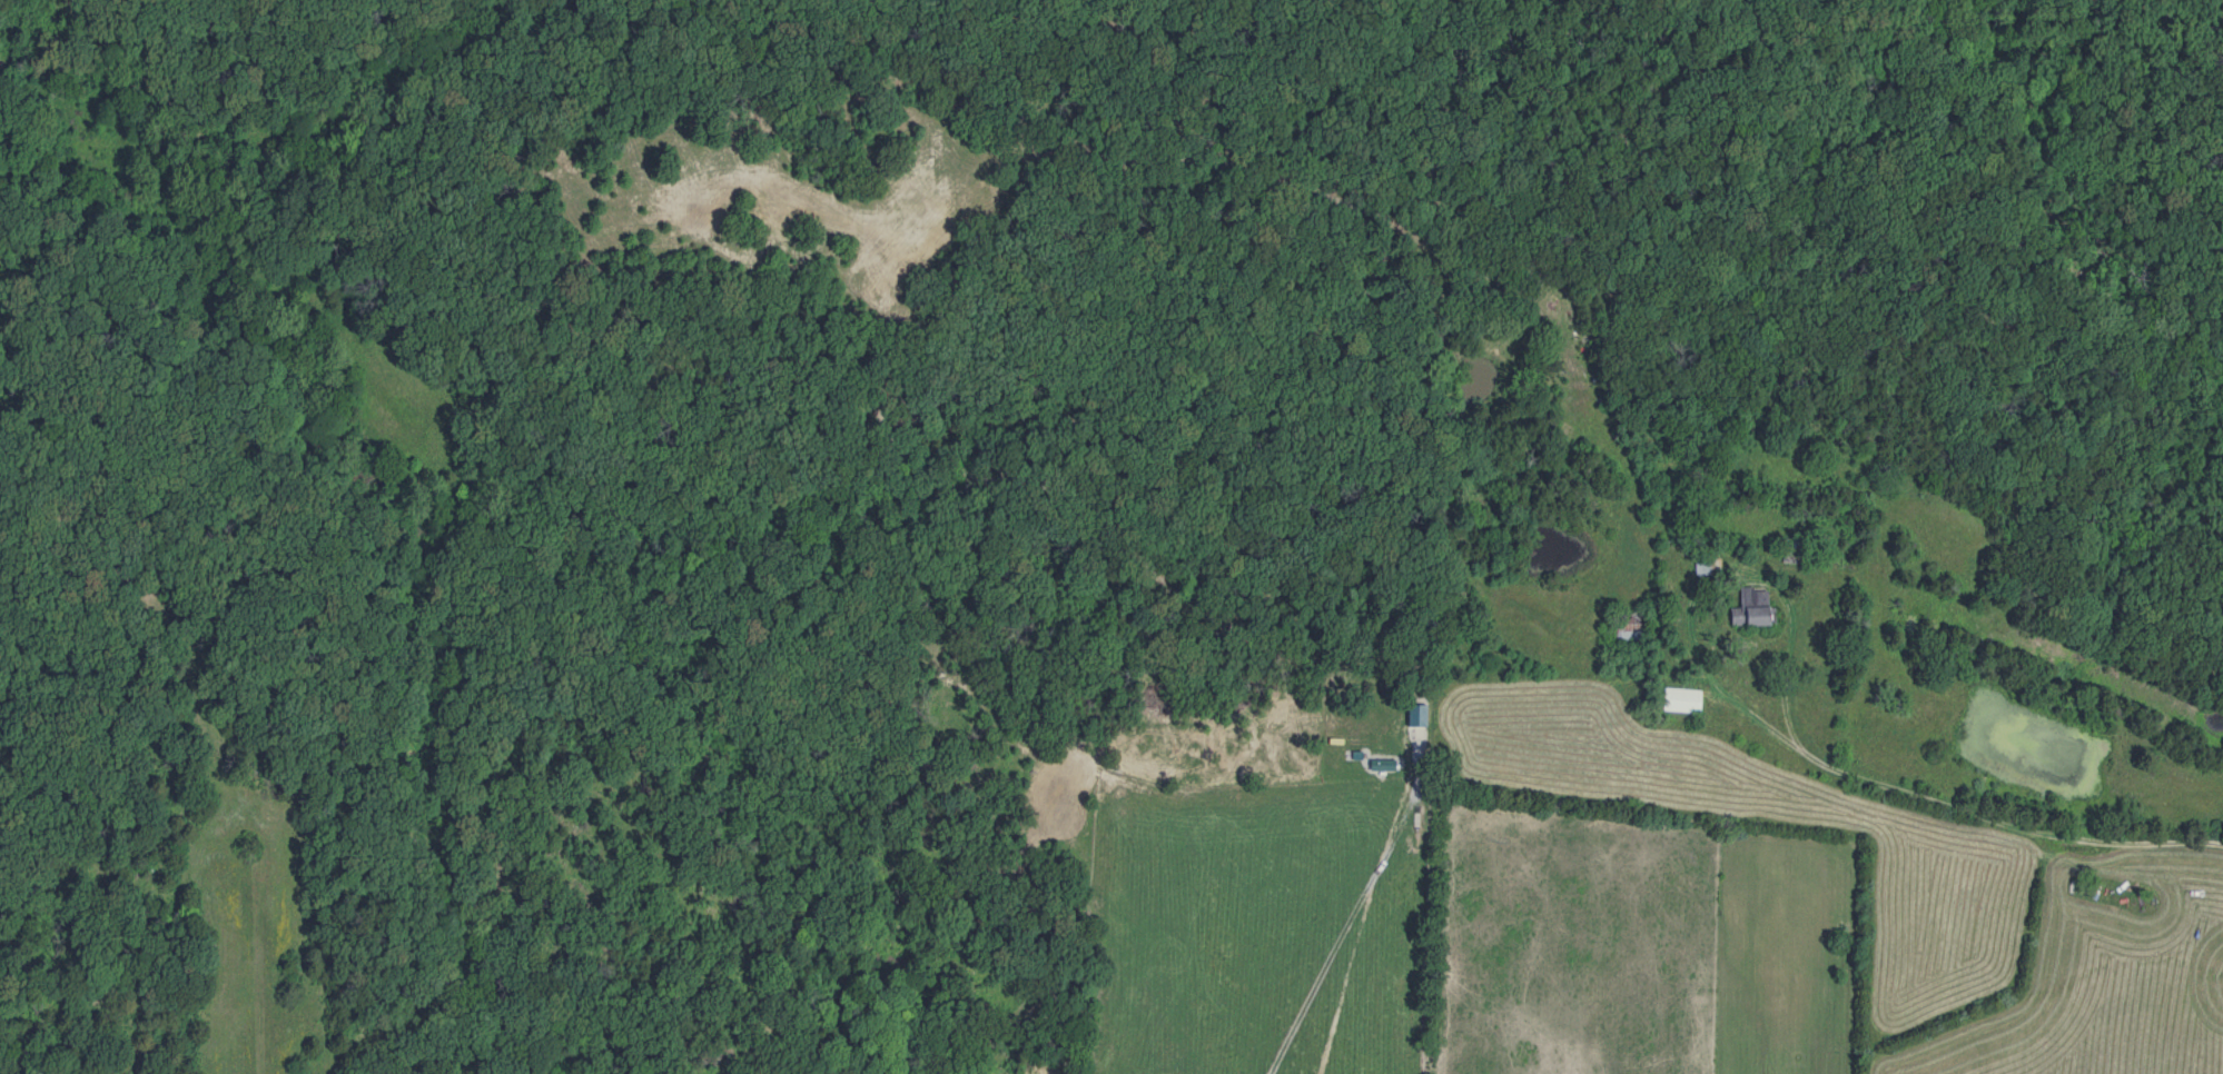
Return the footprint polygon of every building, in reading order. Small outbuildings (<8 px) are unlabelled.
[(1718,576),(1718,560),(1694,560),(1693,575),(1718,576)] [(1726,625),(1765,625),(1765,589),(1737,589),(1737,608),(1726,608),(1726,625)] [(1658,712),(1696,712),(1696,688),(1658,688),(1658,712)]
